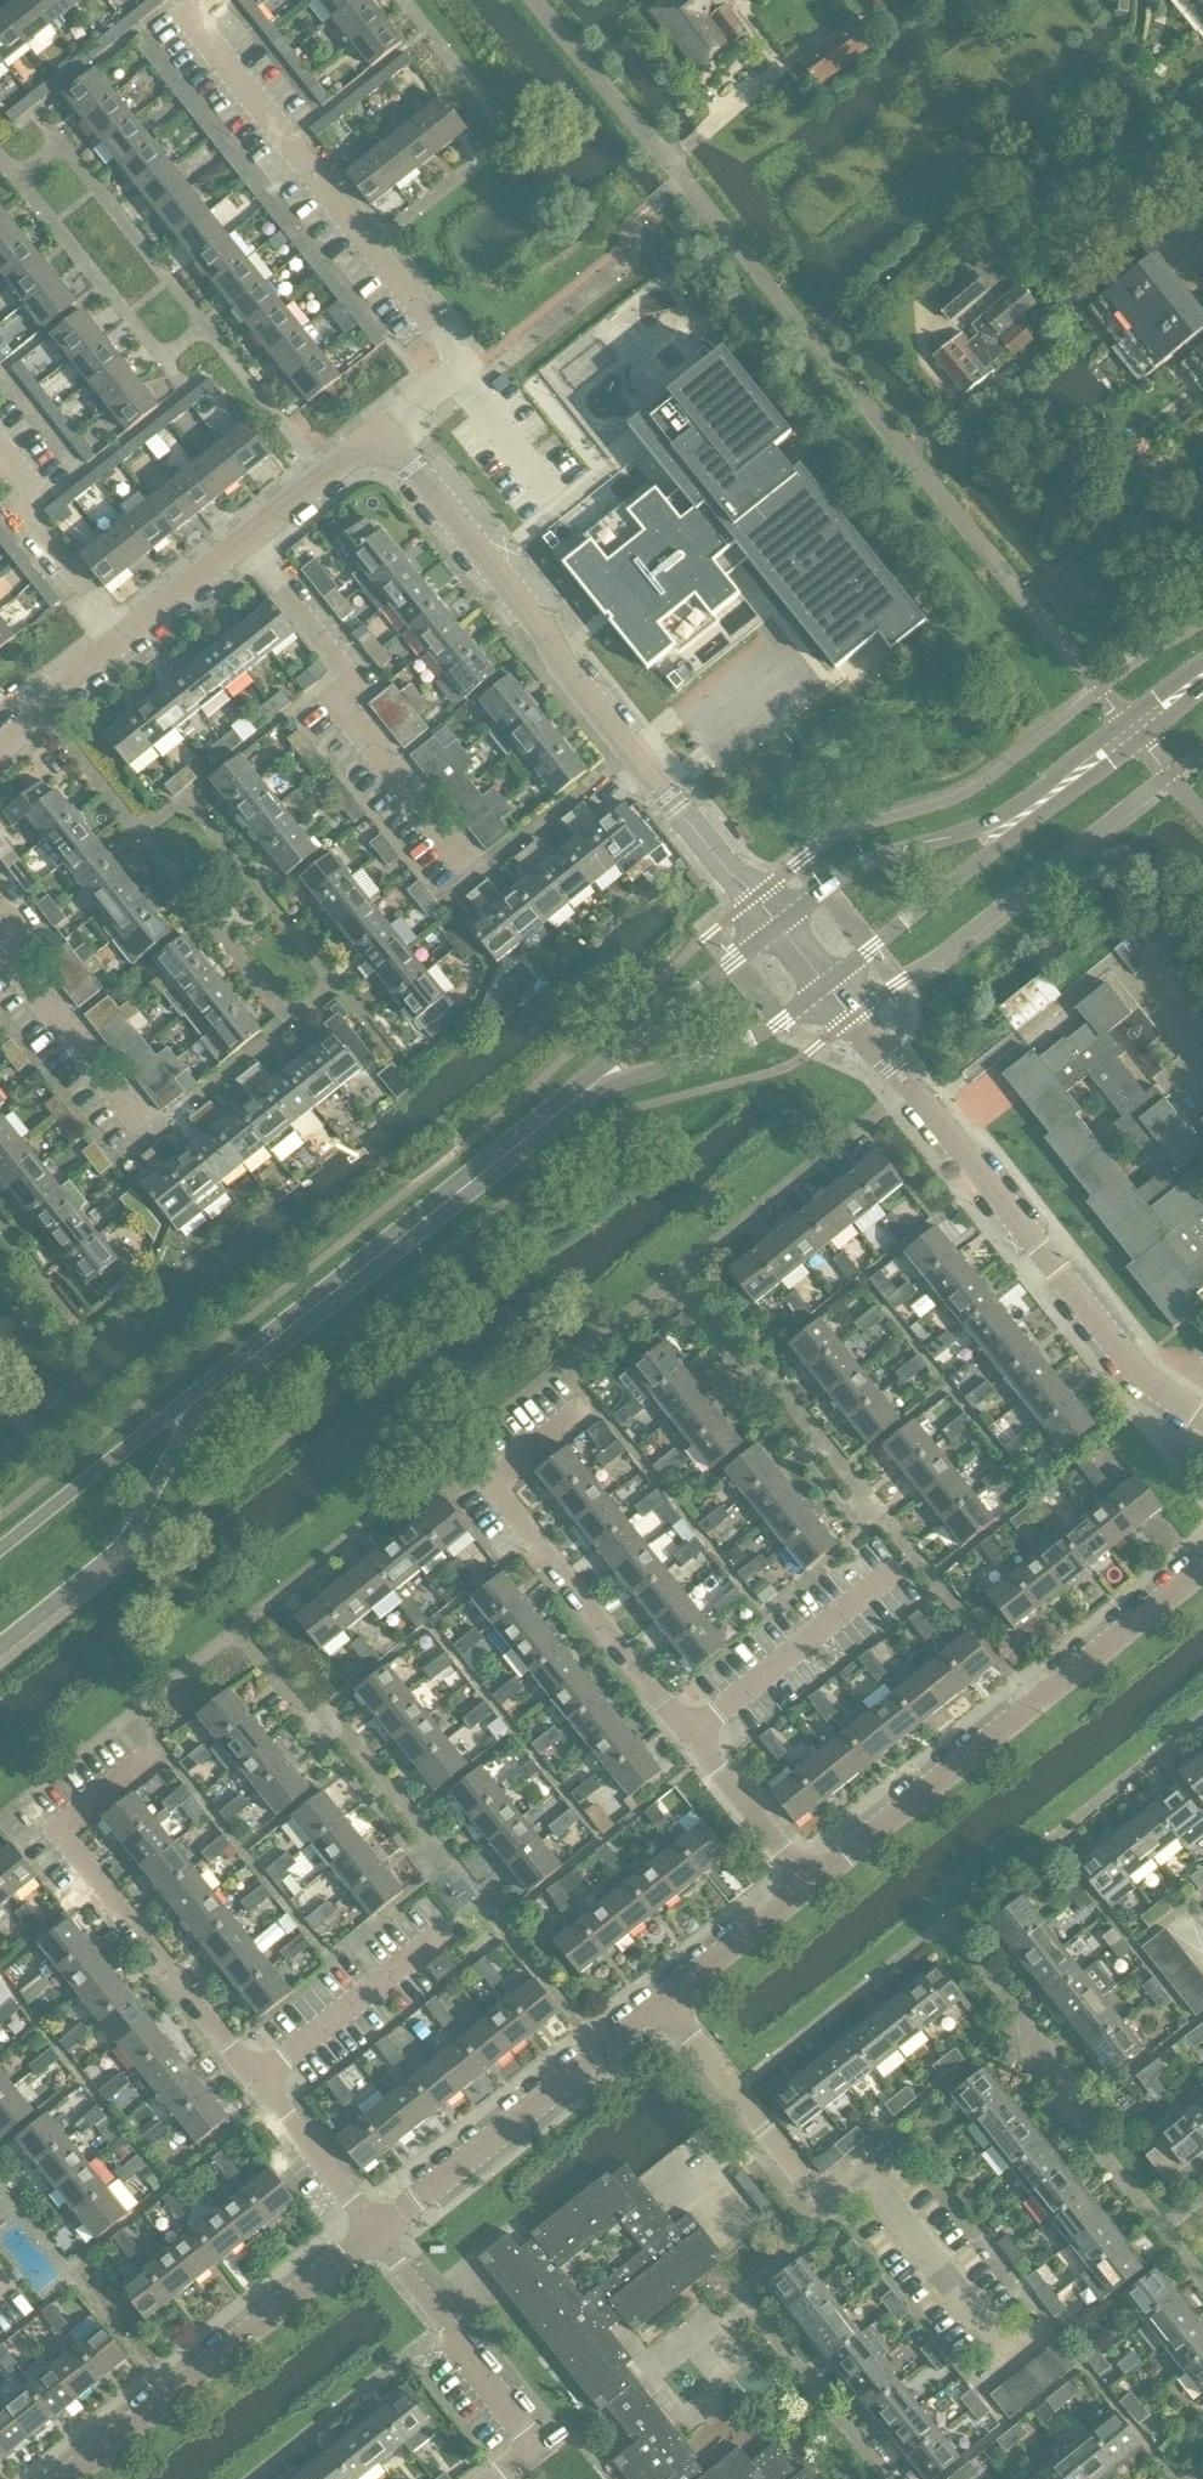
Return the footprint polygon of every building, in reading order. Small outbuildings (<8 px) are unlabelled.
[(3,13),(28,44),(51,26),(31,0),(20,0),(3,13)] [(51,26),(56,31),(66,24),(61,18),(75,7),(69,0),(31,0),(51,26)] [(247,12),(255,5),(251,0),(237,0),(247,12)] [(333,20),(359,0),(317,0),(333,20)] [(352,44),(383,19),(368,0),(359,0),(333,20),(352,44)] [(702,74),(748,35),(726,8),(736,0),(667,0),(652,11),(702,74)] [(1202,25),(1202,0),(1183,0),(1202,25)] [(148,2),(133,14),(140,22),(155,11),(148,2)] [(0,16),(0,58),(4,63),(28,44),(3,13),(0,16)] [(262,14),(254,21),(266,35),(274,29),(262,14)] [(383,19),(352,44),(371,68),(402,43),(383,19)] [(124,21),(110,32),(117,41),(131,29),(124,21)] [(804,61),(820,82),(871,45),(856,25),(804,61)] [(141,35),(132,42),(144,57),(152,50),(141,35)] [(281,37),(272,44),(284,59),(293,52),(281,37)] [(101,39),(86,51),(93,60),(108,48),(101,39)] [(77,58),(62,70),(69,79),(84,67),(77,58)] [(160,59),(151,66),(163,81),(172,74),(160,59)] [(300,61),(291,68),(303,82),(312,76),(300,61)] [(396,61),(381,73),(388,82),(403,70),(396,61)] [(64,95),(83,120),(115,95),(95,71),(64,95)] [(54,77),(39,89),(46,97),(61,86),(54,77)] [(372,80),(358,92),(365,101),(380,89),(372,80)] [(178,82),(170,89),(181,104),(190,97),(178,82)] [(320,85),(311,92),(323,107),(332,100),(320,85)] [(30,95),(15,107),(22,116),(37,104),(30,95)] [(83,120),(102,143),(133,119),(115,95),(83,120)] [(349,99),(334,111),(341,119),(356,108),(349,99)] [(442,100),(418,119),(443,150),(467,131),(442,100)] [(198,106),(189,113),(201,128),(209,121),(198,106)] [(325,118),(310,130),(317,139),(332,127),(325,118)] [(102,143),(121,167),(152,142),(133,119),(102,143)] [(418,119),(394,138),(419,169),(443,150),(418,119)] [(216,130),(207,137),(219,151),(228,145),(216,130)] [(394,138),(371,157),(396,188),(419,169),(394,138)] [(121,167),(140,190),(171,166),(152,142),(121,167)] [(235,153),(226,160),(238,175),(247,168),(235,153)] [(396,188),(371,157),(347,176),(372,207),(396,188)] [(140,190),(158,214),(190,189),(171,166),(140,190)] [(254,177),(245,184),(257,199),(266,192),(254,177)] [(158,214),(177,237),(208,213),(190,189),(158,214)] [(272,200),(264,207),(275,222),(284,215),(272,200)] [(19,233),(1,209),(0,210),(0,248),(19,233)] [(177,237),(196,261),(227,236),(208,213),(177,237)] [(291,224),(282,231),(294,245),(303,239),(291,224)] [(7,281),(38,256),(19,233),(0,248),(0,272),(7,281)] [(196,261),(215,284),(246,260),(227,236),(196,261)] [(1147,243),(1121,265),(1130,276),(1090,308),(1146,378),(1177,353),(1185,363),(1182,364),(1202,390),(1202,314),(1147,243)] [(310,247),(301,254),(313,269),(322,262),(310,247)] [(7,281),(26,305),(57,280),(38,256),(7,281)] [(215,284),(234,308),(265,283),(246,260),(215,284)] [(329,271),(320,278),(332,292),(340,286),(329,271)] [(937,305),(950,320),(987,289),(974,274),(937,305)] [(57,280),(26,305),(45,329),(76,304),(57,280)] [(234,308),(252,332),(283,307),(265,283),(234,308)] [(972,327),(978,335),(969,343),(962,333),(934,356),(965,394),(993,372),(988,366),(1007,351),(1012,357),(1031,341),(1018,325),(1015,328),(1012,324),(1036,304),(1020,286),(972,327)] [(347,294),(339,301),(351,316),(359,309),(347,294)] [(252,332),(271,355),(302,330),(283,307),(252,332)] [(1040,310),(1028,321),(1034,328),(1046,318),(1040,310)] [(51,337),(71,361),(101,336),(82,312),(51,337)] [(366,318),(358,325),(369,340),(378,333),(366,318)] [(271,355),(290,379),(321,354),(302,330),(271,355)] [(71,361),(89,384),(120,359),(101,336),(71,361)] [(705,347),(697,353),(706,365),(714,359),(705,347)] [(592,541),(563,565),(601,612),(606,618),(609,616),(612,620),(609,622),(647,670),(655,664),(676,647),(660,626),(695,598),(712,619),(741,595),(724,575),(739,563),(746,558),(836,670),(879,635),(892,651),(926,623),(803,471),(801,468),(797,471),(798,471),(794,474),(775,451),(792,437),(723,351),(668,395),(671,398),(666,402),(664,399),(629,427),(685,498),(672,509),(656,490),(627,513),(644,534),(608,562),(592,541)] [(321,354),(290,379),(309,403),(340,378),(321,354)] [(89,384),(108,408),(139,383),(120,359),(89,384)] [(28,372),(19,379),(31,393),(39,386),(28,372)] [(497,381),(492,384),(499,393),(511,384),(504,375),(497,381)] [(139,383),(108,408),(128,433),(158,407),(139,383)] [(201,386),(186,398),(193,407),(208,395),(201,386)] [(46,395),(38,402),(49,417),(58,410),(46,395)] [(177,405),(162,417),(169,426),(184,414),(177,405)] [(58,410),(49,417),(68,441),(77,434),(58,410)] [(154,424),(139,436),(146,445),(161,433),(154,424)] [(246,424),(222,444),(247,475),(271,455),(246,424)] [(130,443),(115,455),(122,463),(137,452),(146,445),(139,436),(130,443)] [(84,443),(75,449),(87,464),(96,457),(84,443)] [(222,444),(199,463),(223,494),(247,475),(222,444)] [(107,462),(92,473),(99,482),(114,470),(107,462)] [(199,463),(175,482),(200,513),(223,494),(199,463)] [(92,473),(68,492),(75,501),(99,482),(92,473)] [(175,482),(152,500),(176,531),(200,513),(175,482)] [(59,500),(44,512),(51,520),(66,509),(59,500)] [(152,500),(128,519),(153,550),(176,531),(152,500)] [(128,519),(105,538),(130,569),(153,550),(128,519)] [(366,519),(339,541),(351,556),(361,569),(353,576),(358,583),(362,587),(370,581),(401,556),(401,555),(382,531),(378,535),(366,519)] [(0,532),(0,545),(7,553),(15,546),(3,530),(0,532)] [(551,533),(543,539),(552,550),(560,544),(551,533)] [(130,569),(105,538),(81,557),(105,589),(130,569)] [(21,553),(13,560),(25,576),(34,569),(21,553)] [(370,581),(362,587),(381,611),(389,604),(420,579),(407,563),(410,561),(404,553),(401,555),(401,556),(370,581)] [(324,599),(333,610),(345,601),(336,590),(338,588),(315,559),(301,570),(324,599)] [(40,577),(31,584),(44,600),(53,593),(40,577)] [(420,579),(389,604),(408,628),(439,603),(420,579)] [(263,608),(247,622),(271,653),(296,634),(269,600),(261,606),(263,608)] [(345,601),(333,610),(342,622),(354,613),(345,601)] [(439,603),(408,628),(427,652),(458,627),(439,603)] [(15,637),(0,619),(0,649),(15,637)] [(228,632),(221,638),(248,672),(271,653),(247,622),(230,635),(228,632)] [(458,627),(427,652),(446,675),(477,651),(458,627)] [(362,646),(371,658),(383,649),(374,637),(362,646)] [(215,647),(199,660),(224,691),(248,672),(221,638),(213,644),(215,647)] [(383,649),(371,658),(380,669),(392,660),(383,649)] [(446,675),(436,684),(443,693),(454,685),(465,700),(496,675),(477,651),(446,675)] [(173,676),(176,679),(200,710),(224,691),(199,660),(183,673),(181,670),(173,676)] [(307,672),(316,683),(328,674),(319,662),(307,672)] [(675,672),(667,678),(676,690),(684,683),(675,672)] [(168,685),(152,698),(177,729),(200,710),(176,679),(173,676),(165,682),(168,685)] [(510,676),(479,701),(499,726),(530,701),(533,699),(526,691),(524,693),(510,676)] [(369,705),(378,716),(402,697),(400,694),(393,685),(369,705)] [(411,685),(400,694),(402,697),(409,705),(421,696),(411,685)] [(282,692),(271,701),(280,712),(291,703),(282,692)] [(409,705),(411,708),(418,717),(430,707),(421,696),(409,705)] [(378,716),(387,727),(411,708),(409,705),(402,697),(378,716)] [(126,714),(128,717),(153,748),(177,729),(152,698),(136,711),(133,708),(126,714)] [(499,726),(489,733),(508,757),(518,749),(549,724),(536,708),(539,706),(533,699),(530,701),(499,726)] [(280,712),(271,701),(259,710),(269,722),(280,712)] [(387,727),(395,738),(420,718),(418,717),(411,708),(387,727)] [(153,748),(128,717),(126,714),(118,720),(121,723),(104,736),(129,767),(153,748)] [(420,718),(395,738),(404,749),(429,729),(420,718)] [(549,724),(518,749),(537,773),(568,748),(549,724)] [(235,730),(223,739),(233,750),(244,741),(235,730)] [(287,740),(296,752),(308,742),(299,731),(287,740)] [(410,757),(420,768),(444,749),(434,737),(410,757)] [(233,750),(223,739),(212,748),(221,759),(233,750)] [(444,750),(452,760),(454,762),(465,752),(456,741),(445,750),(444,750)] [(308,742),(296,752),(306,763),(317,754),(308,742)] [(568,748),(537,773),(556,797),(587,772),(568,748)] [(420,768),(429,779),(452,760),(444,750),(445,750),(444,749),(420,768)] [(454,762),(461,771),(463,773),(474,764),(465,752),(454,762)] [(241,756),(210,781),(229,805),(260,780),(241,756)] [(429,779),(438,790),(461,771),(454,762),(452,760),(429,779)] [(187,767),(176,777),(185,788),(197,779),(187,767)] [(461,771),(438,790),(447,802),(471,782),(463,773),(461,771)] [(185,788),(176,777),(164,786),(174,797),(185,788)] [(325,788),(334,799),(346,790),(337,778),(325,788)] [(260,780),(229,805),(248,829),(279,804),(260,780)] [(26,817),(45,840),(76,815),(57,791),(53,794),(42,782),(3,813),(14,827),(26,817)] [(451,807),(460,819),(484,799),(482,797),(483,797),(475,788),(451,807)] [(494,788),(483,797),(482,797),(484,799),(492,809),(503,800),(494,788)] [(346,790),(334,799),(354,824),(366,815),(355,801),(346,790)] [(460,819),(469,830),(493,810),(492,809),(484,799),(460,819)] [(492,809),(493,810),(501,820),(512,811),(503,800),(492,809)] [(584,803),(573,812),(617,866),(624,876),(660,847),(625,803),(614,812),(612,811),(599,821),(584,803)] [(279,804),(248,829),(261,845),(258,847),(265,855),(267,853),(298,828),(279,804)] [(469,830),(478,841),(502,821),(501,820),(493,810),(469,830)] [(576,839),(564,849),(593,885),(617,866),(573,812),(562,821),(576,839)] [(45,840),(64,864),(95,839),(82,823),(85,821),(79,813),(76,815),(45,840)] [(502,821),(478,841),(487,852),(511,833),(502,821)] [(298,828),(267,853),(287,877),(318,852),(298,828)] [(370,844),(379,855),(391,846),(382,834),(370,844)] [(8,869),(20,860),(11,848),(1,836),(0,837),(0,859),(8,869)] [(64,864),(83,887),(114,863),(95,839),(64,864)] [(536,841),(525,850),(569,905),(593,885),(564,849),(551,860),(536,841)] [(391,846),(379,855),(388,867),(400,857),(391,846)] [(529,877),(516,887),(545,924),(569,905),(525,850),(514,859),(529,877)] [(311,898),(317,905),(351,878),(331,854),(300,878),(314,895),(311,898)] [(20,860),(8,869),(17,881),(29,871),(20,860)] [(83,887),(102,911),(133,886),(114,863),(83,887)] [(326,910),(339,926),(370,902),(351,878),(317,905),(323,913),(326,910)] [(489,880),(477,888),(521,943),(545,924),(516,887),(503,898),(489,880)] [(408,891),(417,902),(429,893),(420,882),(408,891)] [(103,929),(113,941),(121,935),(155,908),(149,901),(146,903),(133,886),(102,911),(111,923),(103,929)] [(521,943),(477,888),(466,897),(481,915),(467,926),(496,962),(521,943)] [(429,893),(417,902),(426,914),(438,905),(429,893)] [(37,905),(46,917),(58,907),(48,896),(37,905)] [(349,945),(355,952),(389,925),(370,902),(339,926),(352,943),(349,945)] [(58,907),(46,917),(55,928),(67,919),(58,907)] [(121,935),(113,941),(132,965),(171,934),(158,918),(161,915),(155,908),(121,935)] [(1143,923),(1128,935),(1140,950),(1154,938),(1143,923)] [(364,958),(377,974),(408,949),(389,925),(355,952),(361,960),(364,958)] [(446,938),(455,950),(467,941),(458,929),(446,938)] [(164,973),(153,983),(162,994),(164,992),(173,985),(207,958),(201,950),(198,953),(185,936),(154,961),(164,973)] [(467,941),(455,950),(464,961),(476,952),(467,941)] [(86,943),(75,952),(75,953),(77,955),(84,964),(95,955),(86,943)] [(43,963),(52,974),(77,955),(75,953),(75,952),(68,944),(43,963)] [(1114,951),(1124,963),(1132,957),(1123,945),(1122,945),(1114,951)] [(377,974),(396,997),(427,973),(408,949),(377,974)] [(52,974),(61,985),(85,966),(84,964),(77,955),(52,974)] [(84,964),(85,966),(93,976),(93,975),(104,966),(95,955),(84,964)] [(173,985),(164,992),(183,1016),(184,1015),(223,984),(210,968),(213,965),(207,958),(173,985)] [(61,985),(70,996),(95,977),(93,975),(93,976),(85,966),(61,985)] [(427,973),(396,997),(393,1000),(399,1008),(402,1005),(415,1022),(418,1020),(426,1029),(451,1008),(444,999),(446,997),(427,973)] [(1062,996),(1060,995),(1043,974),(998,1011),(1015,1031),(1016,1033),(1062,996)] [(95,977),(70,996),(79,1008),(103,989),(95,977)] [(1076,1009),(1087,1023),(1066,1041),(1064,1038),(1039,1058),(1034,1051),(1002,1077),(1050,1136),(1044,1141),(1091,1200),(1086,1204),(1133,1263),(1125,1269),(1174,1330),(1202,1307),(1202,1302),(1198,1297),(1202,1293),(1202,1178),(1201,1175),(1202,1173),(1202,1147),(1167,1102),(1168,1102),(1156,1087),(1147,1094),(1119,1059),(1127,1052),(1127,1051),(1125,1053),(1109,1033),(1132,1014),(1107,983),(1076,1009)] [(223,984),(184,1015),(203,1039),(211,1032),(242,1008),(223,984)] [(85,1015),(94,1027),(118,1008),(109,996),(85,1015)] [(119,1009),(127,1019),(128,1021),(140,1012),(131,1000),(119,1009)] [(203,1039),(200,1041),(206,1049),(219,1065),(230,1057),(261,1032),(248,1015),(251,1013),(245,1005),(242,1008),(211,1032),(203,1039)] [(94,1027),(103,1038),(127,1019),(119,1009),(118,1008),(94,1027)] [(128,1021),(136,1030),(137,1032),(149,1023),(140,1012),(128,1021)] [(306,1025),(295,1034),(339,1088),(363,1069),(359,1063),(370,1055),(338,1015),(327,1024),(334,1033),(321,1043),(306,1025)] [(103,1038),(112,1049),(136,1030),(128,1021),(127,1019),(103,1038)] [(112,1049),(123,1064),(147,1044),(137,1032),(136,1030),(112,1049)] [(295,1034),(284,1043),(299,1061),(286,1071),(315,1107),(339,1088),(295,1034)] [(1,1049),(10,1060),(21,1051),(12,1039),(1,1049)] [(123,1064),(134,1078),(158,1059),(156,1057),(157,1056),(147,1044),(123,1064)] [(168,1047),(157,1056),(156,1057),(158,1059),(166,1068),(177,1059),(168,1047)] [(21,1051),(10,1060),(19,1072),(31,1062),(21,1051)] [(134,1078),(143,1089),(167,1070),(166,1068),(158,1059),(134,1078)] [(175,1079),(176,1080),(185,1092),(196,1084),(177,1059),(166,1068),(167,1070),(175,1079)] [(259,1063),(248,1072),(291,1126),(315,1107),(286,1071),(273,1081),(259,1063)] [(143,1089),(152,1100),(176,1080),(175,1079),(167,1070),(143,1089)] [(248,1072),(237,1081),(251,1099),(238,1109),(267,1146),(272,1153),(297,1133),(291,1126),(248,1072)] [(176,1080),(152,1100),(161,1112),(185,1092),(176,1080)] [(45,1105),(54,1116),(66,1107),(57,1095),(45,1105)] [(211,1101),(200,1110),(243,1165),(267,1146),(238,1109),(225,1120),(211,1101)] [(66,1107),(54,1116),(64,1127),(75,1118),(66,1107)] [(200,1110),(189,1119),(203,1137),(190,1148),(219,1184),(243,1165),(200,1110)] [(0,1119),(0,1159),(23,1141),(3,1117),(0,1119)] [(163,1140),(152,1149),(195,1203),(203,1212),(227,1193),(219,1184),(190,1148),(178,1158),(163,1140)] [(0,1159),(0,1176),(10,1189),(42,1165),(23,1141),(0,1159)] [(83,1152),(92,1163),(104,1154),(95,1143),(83,1152)] [(152,1149),(141,1157),(155,1176),(142,1186),(171,1223),(178,1232),(203,1212),(195,1203),(152,1149)] [(878,1152),(852,1172),(878,1205),(904,1184),(878,1152)] [(104,1154),(92,1163),(101,1175),(113,1165),(104,1154)] [(42,1165),(10,1189),(23,1205),(21,1208),(27,1215),(29,1213),(61,1188),(42,1165)] [(852,1172),(828,1192),(854,1225),(863,1236),(887,1216),(878,1205),(852,1172)] [(29,1213),(27,1215),(33,1223),(36,1220),(48,1236),(80,1212),(89,1204),(70,1181),(61,1188),(29,1213)] [(121,1199),(130,1211),(142,1201),(132,1190),(121,1199)] [(828,1192),(803,1212),(829,1244),(854,1225),(828,1192)] [(142,1201),(130,1211),(155,1242),(161,1226),(142,1201)] [(80,1212),(48,1236),(61,1253),(58,1255),(65,1263),(67,1260),(98,1235),(80,1212)] [(803,1212),(778,1232),(804,1264),(829,1244),(803,1212)] [(882,1221),(891,1233),(901,1224),(892,1213),(882,1221)] [(901,1224),(891,1233),(900,1244),(910,1236),(901,1224)] [(904,1253),(925,1278),(957,1252),(937,1227),(904,1253)] [(778,1232),(754,1252),(780,1284),(804,1264),(778,1232)] [(67,1260),(65,1263),(71,1270),(73,1268),(87,1285),(89,1283),(97,1292),(135,1262),(126,1250),(116,1258),(98,1235),(67,1260)] [(754,1252),(728,1272),(754,1304),(780,1284),(754,1252)] [(833,1260),(842,1272),(852,1263),(843,1252),(833,1260)] [(925,1278),(944,1303),(977,1277),(957,1252),(925,1278)] [(852,1263),(842,1272),(851,1283),(861,1275),(852,1263)] [(944,1303),(964,1328),(997,1301),(977,1277),(944,1303)] [(909,1282),(898,1291),(906,1301),(917,1292),(909,1282)] [(906,1301),(898,1291),(886,1300),(895,1310),(906,1301)] [(783,1300),(792,1311),(803,1303),(794,1292),(783,1300)] [(964,1328),(984,1352),(1017,1326),(997,1301),(964,1328)] [(803,1303),(792,1311),(801,1323),(812,1314),(803,1303)] [(879,1306),(867,1315),(876,1326),(887,1317),(879,1306)] [(876,1326),(867,1315),(856,1324),(865,1335),(876,1326)] [(788,1345),(809,1371),(841,1345),(821,1319),(788,1345)] [(984,1352),(1003,1377),(1036,1351),(1017,1326),(984,1352)] [(948,1331),(937,1340),(946,1351),(957,1342),(948,1331)] [(946,1351),(937,1340),(926,1349),(934,1360),(946,1351)] [(631,1370),(619,1379),(635,1399),(639,1405),(651,1395),(684,1369),(664,1344),(631,1370)] [(809,1371),(828,1396),(861,1369),(841,1345),(809,1371)] [(1003,1377),(1023,1401),(1056,1376),(1036,1351),(1003,1377)] [(918,1356),(907,1365),(915,1375),(927,1366),(918,1356)] [(915,1375),(907,1365),(896,1374),(904,1384),(915,1375)] [(684,1369),(651,1395),(671,1420),(703,1394),(684,1369)] [(828,1396),(848,1420),(881,1394),(861,1369),(828,1396)] [(1023,1401),(1043,1426),(1076,1400),(1056,1376),(1023,1401)] [(988,1380),(977,1389),(985,1400),(996,1391),(988,1380)] [(985,1400),(977,1389),(965,1398),(974,1409),(985,1400)] [(703,1394),(671,1420),(690,1445),(723,1419),(703,1394)] [(881,1394),(848,1420),(868,1446),(901,1419),(881,1394)] [(635,1399),(624,1408),(632,1419),(643,1410),(639,1405),(635,1399)] [(1076,1400),(1043,1426),(1063,1451),(1096,1426),(1076,1400)] [(624,1408),(612,1417),(621,1428),(632,1419),(624,1408)] [(965,1414),(953,1423),(962,1434),(973,1425),(965,1414)] [(723,1419),(690,1445),(711,1470),(743,1444),(723,1419)] [(882,1447),(902,1472),(935,1446),(915,1421),(882,1447)] [(962,1434),(953,1423),(942,1432),(951,1443),(962,1434)] [(1027,1430),(1016,1439),(1024,1449),(1036,1440),(1027,1430)] [(1024,1449),(1016,1439),(1005,1448),(1013,1458),(1024,1449)] [(618,1440),(607,1449),(615,1460),(626,1451),(618,1440)] [(725,1472),(745,1497),(777,1471),(757,1445),(725,1472)] [(902,1472),(922,1497),(955,1471),(935,1446),(902,1472)] [(535,1473),(556,1499),(588,1473),(568,1447),(535,1473)] [(615,1460),(607,1449),(596,1458),(604,1469),(615,1460)] [(675,1449),(663,1458),(672,1469),(683,1460),(675,1449)] [(672,1469),(663,1458),(652,1467),(660,1478),(672,1469)] [(1078,1467),(1087,1478),(1098,1469),(1089,1458),(1078,1467)] [(1004,1464),(993,1473),(1001,1483),(1013,1474),(1004,1464)] [(1098,1469),(1087,1478),(1096,1489),(1107,1481),(1098,1469)] [(745,1497),(765,1522),(797,1495),(777,1471),(745,1497)] [(922,1497),(942,1522),(974,1496),(955,1471),(922,1497)] [(556,1499),(575,1523),(608,1497),(588,1473),(556,1499)] [(1001,1483),(993,1473),(982,1482),(990,1492),(1001,1483)] [(1136,1476),(1111,1496),(1137,1529),(1162,1509),(1136,1476)] [(657,1490),(646,1499),(655,1509),(666,1500),(657,1490)] [(765,1522),(784,1546),(817,1520),(797,1495),(765,1522)] [(974,1496),(942,1522),(962,1547),(995,1521),(974,1496)] [(1111,1496),(1086,1516),(1112,1549),(1137,1529),(1111,1496)] [(575,1523),(595,1548),(628,1522),(608,1497),(575,1523)] [(444,1498),(419,1518),(445,1551),(470,1531),(444,1498)] [(1029,1506),(1038,1517),(1048,1509),(1039,1498),(1029,1506)] [(646,1499),(635,1508),(643,1518),(655,1509),(646,1499)] [(661,1509),(660,1510),(672,1527),(682,1520),(668,1503),(661,1509)] [(721,1507),(710,1516),(718,1527),(729,1518),(721,1507)] [(1048,1509),(1038,1517),(1047,1529),(1057,1520),(1048,1509)] [(718,1527),(710,1516),(699,1525),(707,1536),(718,1527)] [(1086,1516),(1062,1536),(1088,1568),(1112,1549),(1086,1516)] [(419,1518),(395,1538),(421,1571),(445,1551),(419,1518)] [(817,1520),(784,1546),(805,1572),(837,1545),(817,1520)] [(595,1548),(615,1573),(647,1547),(628,1522),(595,1548)] [(1062,1536),(1037,1556),(1063,1588),(1088,1568),(1062,1536)] [(980,1546),(989,1557),(999,1548),(990,1537),(980,1546)] [(395,1538),(370,1558),(396,1591),(421,1571),(395,1538)] [(697,1539),(686,1548),(694,1558),(705,1549),(697,1539)] [(615,1573),(635,1597),(667,1572),(647,1547),(615,1573)] [(694,1558),(686,1548),(674,1557),(683,1567),(694,1558)] [(999,1548),(989,1557),(998,1568),(1008,1560),(999,1548)] [(1037,1556),(1012,1575),(1038,1608),(1063,1588),(1037,1556)] [(760,1557),(749,1566),(757,1576),(769,1567),(760,1557)] [(370,1558),(345,1578),(371,1610),(396,1591),(370,1558)] [(449,1567),(458,1579),(468,1570),(459,1559),(449,1567)] [(757,1576),(749,1566),(738,1575),(746,1585),(757,1576)] [(468,1570),(458,1579),(467,1590),(477,1581),(468,1570)] [(635,1597),(654,1622),(687,1596),(667,1572),(635,1597)] [(471,1599),(492,1624),(524,1598),(504,1573),(471,1599)] [(1038,1608),(1012,1575),(987,1596),(1013,1628),(1038,1608)] [(345,1578),(321,1597),(347,1630),(371,1610),(345,1578)] [(736,1588),(725,1597),(734,1608),(745,1599),(736,1588)] [(654,1622),(674,1647),(707,1621),(687,1596),(654,1622)] [(347,1630),(321,1597),(295,1618),(321,1650),(347,1630)] [(734,1608),(725,1597),(714,1606),(722,1617),(734,1608)] [(399,1607),(408,1618),(419,1610),(410,1598),(399,1607)] [(492,1624),(511,1649),(544,1623),(524,1598),(492,1624)] [(419,1610),(408,1618),(417,1629),(428,1621),(419,1610)] [(908,1620),(917,1631),(927,1623),(918,1611),(908,1620)] [(707,1621),(674,1647),(694,1672),(727,1646),(707,1621)] [(511,1649),(531,1674),(564,1648),(544,1623),(511,1649)] [(927,1623),(917,1631),(926,1642),(936,1634),(927,1623)] [(476,1628),(464,1637),(473,1648),(484,1639),(476,1628)] [(969,1633),(943,1653),(969,1686),(995,1666),(969,1633)] [(473,1648),(464,1637),(453,1646),(462,1657),(473,1648)] [(350,1646),(359,1657),(370,1649),(361,1638),(350,1646)] [(531,1674),(551,1698),(583,1672),(564,1648),(531,1674)] [(370,1649),(359,1657),(368,1669),(379,1660),(370,1649)] [(858,1659),(867,1671),(878,1662),(869,1651),(858,1659)] [(446,1652),(435,1661),(443,1672),(454,1663),(446,1652)] [(943,1653),(919,1673),(945,1706),(969,1686),(943,1653)] [(443,1672),(435,1661),(423,1670),(432,1681),(443,1672)] [(878,1662),(867,1671),(876,1682),(887,1673),(878,1662)] [(356,1692),(376,1717),(408,1691),(388,1666),(356,1692)] [(551,1698),(570,1723),(603,1697),(583,1672),(551,1698)] [(919,1673),(894,1693),(920,1725),(945,1706),(919,1673)] [(515,1678),(504,1687),(512,1697),(524,1688),(515,1678)] [(512,1697),(504,1687),(493,1696),(501,1706),(512,1697)] [(197,1716),(218,1742),(250,1715),(230,1690),(197,1716)] [(376,1717),(395,1742),(428,1716),(408,1691),(376,1717)] [(809,1699),(818,1710),(828,1702),(819,1691),(809,1699)] [(894,1693),(869,1713),(895,1745),(920,1725),(894,1693)] [(570,1723),(590,1748),(623,1722),(603,1697),(570,1723)] [(485,1702),(474,1711),(482,1721),(494,1712),(485,1702)] [(828,1702),(818,1710),(827,1721),(837,1713),(828,1702)] [(482,1721),(474,1711),(463,1720),(471,1730),(482,1721)] [(869,1713),(845,1732),(871,1765),(895,1745),(869,1713)] [(218,1742),(238,1766),(270,1740),(250,1715),(218,1742)] [(395,1742),(415,1767),(448,1741),(428,1716),(395,1742)] [(590,1748),(610,1773),(642,1747),(623,1722),(590,1748)] [(555,1727),(543,1736),(552,1747),(563,1738),(555,1727)] [(759,1738),(768,1750),(779,1741),(770,1730),(759,1738)] [(845,1732),(820,1752),(846,1785),(871,1765),(845,1732)] [(552,1747),(543,1736),(532,1745),(540,1756),(552,1747)] [(238,1766),(257,1791),(290,1765),(270,1740),(238,1766)] [(448,1741),(415,1767),(435,1792),(468,1766),(448,1741)] [(779,1741),(768,1750),(777,1761),(788,1753),(779,1741)] [(202,1745),(191,1754),(199,1765),(210,1756),(202,1745)] [(642,1747),(610,1773),(630,1798),(663,1772),(642,1747)] [(1199,1747),(1187,1757),(1192,1762),(1178,1773),(1202,1804),(1202,1752),(1199,1747)] [(820,1752),(795,1772),(821,1804),(846,1785),(820,1752)] [(199,1765),(191,1754),(180,1763),(188,1774),(199,1765)] [(532,1760),(521,1769),(529,1780),(540,1771),(532,1760)] [(290,1765),(257,1791),(278,1816),(310,1790),(290,1765)] [(449,1793),(469,1819),(502,1793),(482,1767),(449,1793)] [(529,1780),(521,1769),(509,1778),(518,1789),(529,1780)] [(821,1804),(795,1772),(770,1792),(796,1824),(821,1804)] [(594,1776),(583,1785),(591,1796),(602,1787),(594,1776)] [(591,1796),(583,1785),(571,1794),(580,1805),(591,1796)] [(185,1786),(173,1795),(182,1805),(193,1796),(185,1786)] [(1147,1801),(1177,1839),(1186,1850),(1202,1836),(1202,1820),(1177,1787),(1163,1797),(1159,1792),(1147,1801)] [(291,1818),(312,1843),(344,1817),(324,1792),(291,1818)] [(135,1793),(102,1819),(122,1844),(155,1818),(135,1793)] [(469,1819),(489,1843),(522,1817),(502,1793),(469,1819)] [(173,1795),(162,1804),(166,1809),(170,1814),(182,1805),(173,1795)] [(242,1795),(230,1804),(239,1814),(250,1805),(242,1795)] [(1140,1816),(1127,1827),(1153,1859),(1177,1839),(1147,1801),(1135,1811),(1140,1816)] [(239,1814),(230,1804),(219,1813),(227,1823),(239,1814)] [(656,1805),(645,1813),(654,1824),(665,1816),(656,1805)] [(155,1818),(122,1844),(142,1869),(175,1843),(160,1825),(172,1816),(170,1814),(166,1809),(155,1818)] [(571,1809),(560,1818),(568,1829),(580,1820),(571,1809)] [(665,1816),(654,1824),(663,1836),(668,1832),(674,1827),(665,1816)] [(312,1843),(331,1868),(364,1842),(344,1817),(312,1843)] [(489,1843),(509,1868),(541,1842),(522,1817),(489,1843)] [(568,1829),(560,1818),(549,1827),(557,1838),(568,1829)] [(674,1827),(668,1832),(678,1843),(704,1875),(729,1855),(703,1823),(688,1834),(679,1823),(674,1827)] [(1110,1831),(1098,1841),(1128,1879),(1153,1859),(1127,1827),(1114,1837),(1110,1831)] [(224,1835),(213,1844),(221,1855),(232,1846),(224,1835)] [(1128,1879),(1098,1841),(1086,1850),(1090,1856),(1077,1866),(1103,1899),(1110,1909),(1136,1888),(1128,1879)] [(331,1868),(351,1893),(383,1867),(364,1842),(331,1868)] [(541,1842),(509,1868),(529,1893),(562,1867),(541,1842)] [(175,1843),(142,1869),(162,1894),(194,1868),(175,1843)] [(678,1843),(653,1863),(679,1895),(704,1875),(678,1843)] [(0,1854),(0,1881),(13,1897),(38,1877),(12,1844),(0,1854)] [(221,1855),(213,1844),(201,1853),(210,1864),(221,1855)] [(596,1852),(605,1864),(615,1855),(606,1844),(596,1852)] [(288,1853),(277,1862),(285,1873),(297,1864),(288,1853)] [(615,1855),(605,1864),(614,1875),(624,1867),(615,1855)] [(285,1873),(277,1862),(266,1871),(274,1882),(285,1873)] [(653,1863),(628,1882),(654,1915),(679,1895),(653,1863)] [(383,1867),(351,1893),(371,1918),(404,1892),(383,1867)] [(194,1868),(162,1894),(181,1918),(214,1893),(194,1868)] [(1201,1869),(1190,1878),(1199,1890),(1202,1887),(1202,1872),(1201,1869)] [(1063,1889),(1072,1900),(1083,1891),(1074,1880),(1063,1889)] [(13,1897),(0,1881),(0,1907),(13,1897)] [(628,1882),(604,1902),(630,1934),(654,1915),(628,1882)] [(546,1892),(555,1904),(565,1895),(556,1884),(546,1892)] [(264,1885),(252,1894),(261,1905),(272,1896),(264,1885)] [(1083,1891),(1072,1900),(1081,1911),(1092,1902),(1083,1891)] [(214,1893),(181,1918),(201,1943),(234,1917),(214,1893)] [(261,1905),(252,1894),(241,1903),(249,1914),(261,1905)] [(565,1895),(555,1904),(564,1915),(574,1907),(565,1895)] [(995,1941),(1005,1953),(1043,1923),(1023,1898),(990,1924),(1001,1937),(995,1941)] [(1163,1900),(1152,1909),(1161,1920),(1172,1911),(1163,1900)] [(604,1902),(579,1922),(605,1954),(630,1934),(604,1902)] [(328,1903),(316,1912),(325,1922),(336,1913),(328,1903)] [(17,1913),(25,1924),(36,1916),(27,1905),(17,1913)] [(1161,1920),(1152,1909),(1141,1918),(1150,1929),(1161,1920)] [(325,1922),(316,1912),(305,1921),(313,1931),(325,1922)] [(36,1916),(25,1924),(34,1936),(45,1927),(36,1916)] [(234,1917),(201,1943),(221,1968),(253,1942),(234,1917)] [(38,1945),(59,1970),(91,1944),(71,1919),(38,1945)] [(579,1922),(554,1942),(580,1975),(605,1954),(579,1922)] [(1020,1961),(1030,1974),(1062,1948),(1043,1923),(1005,1953),(1014,1965),(1020,1961)] [(1102,1938),(1111,1949),(1123,1940),(1114,1929),(1102,1938)] [(1142,1948),(1151,1960),(1175,1941),(1166,1929),(1142,1948)] [(303,1935),(292,1944),(300,1954),(311,1945),(303,1935)] [(1123,1940),(1111,1949),(1120,1960),(1132,1951),(1123,1940)] [(1151,1960),(1160,1971),(1184,1952),(1175,1941),(1151,1960)] [(253,1942),(221,1968),(240,1992),(273,1967),(253,1942)] [(59,1970),(78,1995),(111,1969),(91,1944),(59,1970)] [(300,1954),(292,1944),(280,1953),(289,1963),(300,1954)] [(1035,1991),(1044,2003),(1082,1972),(1062,1948),(1030,1974),(1040,1986),(1035,1991)] [(1160,1971),(1169,1982),(1193,1963),(1184,1952),(1160,1971)] [(426,1969),(438,1983),(457,1968),(445,1953),(426,1969)] [(474,1966),(483,1977),(494,1969),(485,1958),(474,1966)] [(1169,1982),(1178,1993),(1202,1974),(1193,1963),(1169,1982)] [(907,1990),(897,1998),(923,2031),(948,2010),(960,2001),(970,2014),(974,2011),(937,1966),(922,1978),(919,1974),(904,1987),(907,1990)] [(273,1967),(240,1992),(261,2018),(293,1992),(273,1967)] [(78,1995),(98,2020),(131,1994),(111,1969),(78,1995)] [(494,1969),(483,1977),(492,1989),(503,1980),(494,1969)] [(1059,2010),(1069,2023),(1102,1997),(1082,1972),(1044,2003),(1054,2014),(1059,2010)] [(43,1974),(31,1983),(40,1993),(51,1984),(43,1974)] [(1187,2004),(1202,1991),(1202,1976),(1202,1974),(1178,1993),(1187,2004)] [(1142,1987),(1151,1998),(1162,1989),(1153,1978),(1142,1987)] [(535,1980),(510,2000),(536,2033),(561,2012),(535,1980)] [(40,1993),(31,1983),(20,1992),(28,2002),(40,1993)] [(1162,1989),(1151,1998),(1160,2010),(1171,2001),(1162,1989)] [(1187,2004),(1196,2016),(1202,2011),(1202,1991),(1187,2004)] [(98,2020),(118,2044),(150,2018),(131,1994),(98,2020)] [(425,2006),(434,2017),(444,2009),(435,1997),(425,2006)] [(1074,2040),(1084,2052),(1121,2022),(1102,1997),(1069,2023),(1079,2036),(1074,2040)] [(12,1998),(1,2007),(9,2018),(20,2009),(12,1998)] [(884,2002),(869,2014),(872,2018),(898,2050),(923,2031),(897,1998),(887,2006),(884,2002)] [(510,2000),(485,2020),(511,2052),(536,2033),(510,2000)] [(1,2007),(0,2008),(0,2025),(9,2018),(1,2007)] [(444,2009),(434,2017),(443,2028),(453,2020),(444,2009)] [(857,2030),(848,2038),(874,2070),(898,2050),(872,2018),(869,2014),(854,2026),(857,2030)] [(118,2044),(137,2069),(170,2043),(150,2018),(118,2044)] [(485,2020),(461,2039),(487,2072),(511,2052),(485,2020)] [(1121,2022),(1084,2052),(1093,2064),(1098,2060),(1109,2073),(1142,2047),(1121,2022)] [(82,2023),(71,2032),(79,2043),(91,2034),(82,2023)] [(1185,2038),(1193,2048),(1194,2049),(1202,2042),(1202,2038),(1196,2029),(1185,2038)] [(79,2043),(71,2032),(60,2041),(68,2052),(79,2043)] [(375,2045),(384,2057),(395,2048),(386,2037),(375,2045)] [(835,2042),(820,2054),(823,2057),(849,2090),(874,2070),(848,2038),(838,2045),(835,2042)] [(461,2039),(436,2059),(462,2092),(487,2072),(461,2039)] [(137,2069),(157,2094),(190,2068),(170,2043),(137,2069)] [(52,2048),(40,2057),(49,2067),(60,2058),(52,2048)] [(395,2048),(384,2057),(393,2068),(404,2060),(395,2048)] [(956,2049),(944,2058),(953,2069),(965,2060),(956,2049)] [(808,2069),(798,2077),(824,2109),(849,2090),(823,2057),(820,2054),(805,2065),(808,2069)] [(49,2067),(40,2057),(29,2066),(37,2076),(49,2067)] [(953,2069),(944,2058),(933,2067),(942,2078),(953,2069)] [(436,2059),(411,2079),(437,2111),(462,2092),(436,2059)] [(1158,2059),(1147,2068),(1156,2079),(1167,2070),(1158,2059)] [(987,2067),(951,2096),(971,2122),(1003,2095),(995,2086),(999,2083),(987,2067)] [(14,2086),(0,2068),(0,2098),(14,2086)] [(157,2094),(177,2118),(209,2092),(190,2068),(157,2094)] [(1156,2079),(1147,2068),(1136,2077),(1145,2088),(1156,2079)] [(122,2073),(110,2082),(119,2092),(130,2083),(122,2073)] [(326,2085),(335,2096),(346,2088),(337,2076),(326,2085)] [(785,2081),(770,2094),(799,2130),(824,2109),(798,2077),(788,2085),(785,2081)] [(411,2079),(386,2099),(412,2131),(437,2111),(411,2079)] [(119,2092),(110,2082),(99,2091),(107,2101),(119,2092)] [(0,2098),(0,2135),(2,2138),(35,2112),(14,2086),(0,2098)] [(346,2088),(335,2096),(344,2107),(355,2099),(346,2088)] [(907,2088),(895,2097),(904,2108),(916,2099),(907,2088)] [(209,2092),(177,2118),(197,2144),(230,2118),(209,2092)] [(1003,2095),(971,2122),(991,2146),(1023,2120),(1027,2117),(1015,2102),(1011,2105),(1003,2095)] [(904,2108),(895,2097),(884,2106),(893,2117),(904,2108)] [(386,2099),(362,2118),(388,2151),(412,2131),(386,2099)] [(1183,2114),(1202,2139),(1202,2099),(1183,2114)] [(98,2106),(87,2115),(95,2125),(106,2116),(98,2106)] [(1183,2114),(1178,2107),(1167,2115),(1173,2122),(1158,2134),(1164,2141),(1145,2157),(1165,2182),(1198,2156),(1202,2162),(1202,2161),(1202,2139),(1183,2114)] [(16,2139),(36,2165),(68,2139),(48,2113),(16,2139)] [(95,2125),(87,2115),(75,2124),(84,2134),(95,2125)] [(1023,2120),(991,2146),(1010,2171),(1043,2145),(1035,2135),(1039,2132),(1027,2117),(1023,2120)] [(388,2151),(362,2118),(336,2138),(363,2171),(388,2151)] [(161,2122),(150,2131),(158,2142),(169,2133),(161,2122)] [(857,2128),(846,2137),(855,2148),(866,2139),(857,2128)] [(158,2142),(150,2131),(138,2140),(147,2151),(158,2142)] [(855,2148),(846,2137),(835,2146),(844,2157),(855,2148)] [(916,2147),(925,2158),(936,2149),(927,2138),(916,2147)] [(36,2165),(56,2189),(88,2163),(68,2139),(36,2165)] [(1043,2145),(1010,2171),(1030,2196),(1059,2173),(1066,2167),(1059,2157),(1054,2152),(1051,2155),(1043,2145)] [(936,2149),(925,2158),(934,2169),(945,2160),(936,2149)] [(212,2159),(221,2170),(232,2162),(223,2151),(212,2159)] [(138,2155),(126,2164),(135,2175),(146,2166),(138,2155)] [(232,2162),(221,2170),(230,2182),(241,2173),(232,2162)] [(56,2189),(75,2214),(108,2188),(88,2163),(56,2189)] [(135,2175),(126,2164),(115,2173),(123,2184),(135,2175)] [(739,2447),(706,2474),(694,2460),(698,2457),(625,2366),(633,2360),(609,2330),(623,2319),(634,2332),(726,2259),(690,2214),(675,2226),(626,2165),(611,2177),(608,2173),(531,2234),(534,2238),(526,2244),(521,2249),(508,2234),(477,2258),(600,2411),(606,2406),(635,2443),(612,2462),(626,2478),(815,2478),(806,2468),(798,2475),(774,2444),(751,2462),(739,2447)] [(1059,2173),(1030,2196),(1050,2220),(1059,2213),(1082,2194),(1074,2184),(1078,2181),(1066,2167),(1059,2173)] [(270,2169),(245,2189),(270,2222),(296,2202),(270,2169)] [(955,2196),(964,2207),(976,2198),(967,2187),(955,2196)] [(108,2188),(75,2214),(96,2239),(128,2213),(108,2188)] [(245,2189),(220,2209),(246,2241),(270,2222),(245,2189)] [(163,2199),(172,2210),(182,2202),(173,2190),(163,2199)] [(1059,2213),(1050,2220),(1059,2231),(1069,2245),(1102,2219),(1106,2216),(1094,2201),(1090,2204),(1082,2194),(1059,2213)] [(976,2198),(964,2207),(973,2219),(985,2210),(976,2198)] [(182,2202),(172,2210),(181,2221),(191,2213),(182,2202)] [(220,2209),(195,2228),(221,2261),(246,2241),(220,2209)] [(1102,2219),(1069,2245),(1089,2270),(1122,2243),(1114,2234),(1118,2231),(1106,2216),(1102,2219)] [(195,2228),(170,2248),(196,2281),(221,2261),(195,2228)] [(113,2238),(122,2250),(133,2241),(124,2230),(113,2238)] [(995,2245),(1004,2257),(1015,2248),(1006,2236),(995,2245)] [(842,2249),(851,2261),(862,2252),(853,2240),(842,2249)] [(133,2241),(122,2250),(131,2261),(142,2252),(133,2241)] [(1089,2270),(1080,2277),(1100,2303),(1109,2295),(1146,2266),(1133,2250),(1130,2253),(1122,2243),(1089,2270)] [(170,2248),(146,2268),(172,2301),(196,2281),(170,2248)] [(1015,2248),(1004,2257),(1013,2268),(1024,2259),(1015,2248)] [(862,2252),(851,2261),(860,2272),(871,2263),(862,2252)] [(801,2259),(765,2288),(777,2303),(781,2300),(789,2310),(822,2284),(801,2259)] [(1160,2267),(1123,2296),(1143,2322),(1176,2296),(1168,2286),(1172,2283),(1160,2267)] [(172,2301),(146,2268),(120,2288),(146,2321),(172,2301)] [(822,2284),(789,2310),(797,2320),(793,2323),(805,2338),(809,2335),(841,2309),(822,2284)] [(1034,2295),(1043,2306),(1054,2297),(1045,2286),(1034,2295)] [(882,2299),(891,2310),(902,2301),(893,2290),(882,2299)] [(1176,2296),(1143,2322),(1163,2346),(1196,2321),(1200,2318),(1188,2303),(1184,2306),(1176,2296)] [(1054,2297),(1043,2306),(1052,2317),(1063,2308),(1054,2297)] [(902,2301),(891,2310),(900,2321),(911,2312),(902,2301)] [(42,2313),(51,2324),(61,2316),(52,2304),(42,2313)] [(809,2335),(805,2338),(817,2353),(820,2350),(828,2359),(861,2334),(841,2309),(809,2335)] [(61,2316),(51,2324),(60,2335),(70,2327),(61,2316)] [(1163,2346),(1183,2371),(1202,2355),(1202,2322),(1200,2318),(1196,2321),(1163,2346)] [(102,2326),(77,2347),(103,2379),(128,2359),(102,2326)] [(861,2334),(828,2359),(836,2369),(832,2372),(844,2387),(848,2384),(881,2358),(890,2351),(870,2326),(861,2334)] [(921,2348),(930,2360),(941,2351),(933,2339),(921,2348)] [(1058,2340),(1046,2350),(1065,2374),(1077,2364),(1058,2340)] [(1,2363),(11,2355),(2,2344),(0,2346),(0,2362),(1,2363)] [(1081,2353),(1090,2365),(1102,2356),(1093,2344),(1081,2353)] [(77,2347),(52,2366),(78,2399),(103,2379),(77,2347)] [(1046,2350),(1035,2358),(1054,2383),(1065,2374),(1046,2350)] [(941,2351),(930,2360),(939,2371),(950,2362),(941,2351)] [(11,2355),(1,2363),(10,2375),(20,2366),(11,2355)] [(1183,2371),(1202,2397),(1202,2355),(1183,2371)] [(1102,2356),(1090,2365),(1099,2376),(1111,2367),(1102,2356)] [(848,2384),(844,2387),(856,2402),(860,2399),(868,2409),(900,2383),(881,2358),(848,2384)] [(1035,2358),(1024,2367),(1043,2391),(1054,2383),(1035,2358)] [(52,2366),(28,2386),(53,2419),(78,2399),(52,2366)] [(1024,2367),(1012,2376),(1032,2400),(1043,2391),(1024,2367)] [(1012,2376),(1001,2385),(1020,2409),(1032,2400),(1012,2376)] [(900,2383),(868,2409),(876,2419),(872,2422),(883,2437),(887,2434),(920,2408),(900,2383)] [(1068,2383),(1057,2392),(1066,2403),(1077,2394),(1068,2383)] [(388,2404),(379,2412),(405,2444),(412,2454),(438,2434),(430,2424),(417,2407),(422,2403),(407,2384),(401,2389),(400,2388),(385,2400),(388,2404)] [(1020,2409),(1001,2385),(989,2395),(1008,2419),(1020,2409)] [(28,2386),(3,2406),(29,2438),(53,2419),(28,2386)] [(961,2398),(969,2409),(981,2400),(972,2389),(961,2398)] [(1066,2403),(1057,2392),(1046,2401),(1055,2412),(1066,2403)] [(1121,2403),(1130,2414),(1141,2405),(1132,2394),(1121,2403)] [(981,2400),(969,2409),(978,2420),(990,2411),(981,2400)] [(1141,2405),(1130,2414),(1139,2425),(1150,2416),(1141,2405)] [(0,2408),(0,2453),(4,2458),(29,2438),(3,2406),(0,2408)] [(887,2434),(883,2437),(895,2451),(899,2448),(907,2458),(940,2432),(920,2408),(887,2434)] [(366,2416),(351,2428),(354,2432),(380,2464),(405,2444),(379,2412),(369,2420),(366,2416)] [(1115,2413),(1090,2433),(1116,2466),(1126,2458),(1129,2461),(1145,2449),(1115,2413)] [(1019,2422),(1008,2432),(1017,2443),(1028,2434),(1019,2422)] [(329,2451),(351,2478),(361,2478),(380,2464),(354,2432),(351,2428),(336,2440),(339,2443),(329,2451)] [(907,2458),(915,2468),(911,2471),(917,2478),(934,2478),(960,2458),(940,2432),(907,2458)] [(1017,2443),(1008,2432),(996,2441),(1005,2452),(1017,2443)] [(1065,2453),(1087,2478),(1107,2478),(1109,2477),(1106,2473),(1116,2466),(1090,2433),(1065,2453)] [(301,2467),(305,2471),(311,2478),(351,2478),(329,2451),(319,2459),(316,2455),(301,2467)] [(1041,2473),(1046,2478),(1087,2478),(1065,2453),(1059,2458),(1041,2473)] [(958,2471),(965,2478),(972,2478),(979,2474),(970,2462),(958,2471)] [(305,2471),(301,2467),(287,2478),(311,2478),(305,2471)]
